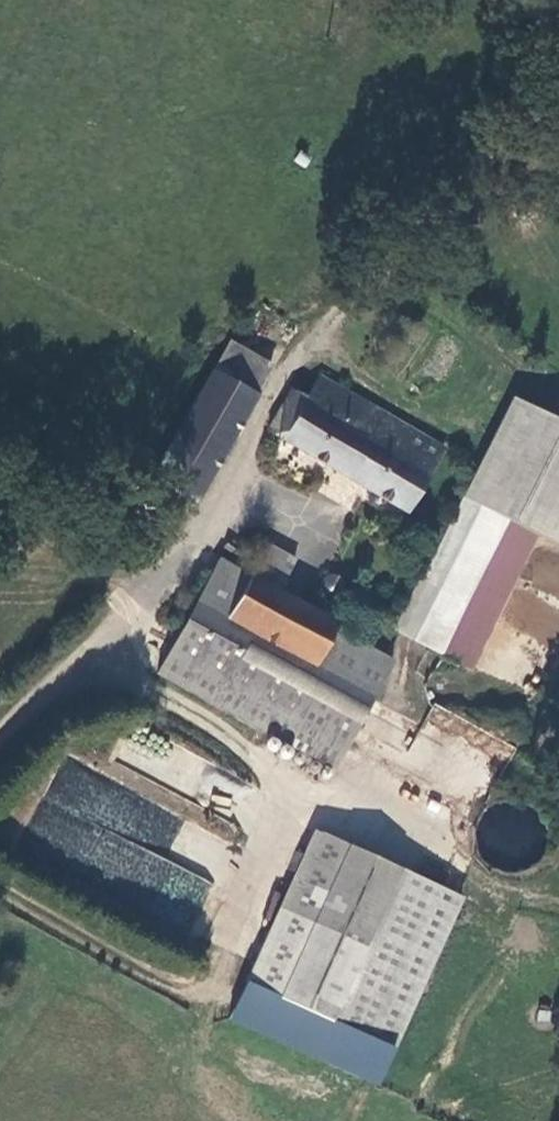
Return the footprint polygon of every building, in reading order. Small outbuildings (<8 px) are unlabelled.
[(230,351),(216,374),(248,392),(260,369),(230,351)] [(216,374),(212,371),(149,480),(193,505),(255,396),(248,392),(216,374)] [(268,430),(403,513),(438,452),(318,378),(306,398),(292,390),(268,430)] [(459,500),(524,533),(558,550),(558,421),(512,398),(459,500)] [(527,535),(524,533),(459,500),(396,630),(462,665),(527,535)] [(249,577),(227,619),(314,666),(335,630),(339,623),(281,591),(296,562),(266,545),(249,577)] [(218,560),(195,602),(227,619),(249,577),(218,560)] [(337,585),(332,580),(326,578),(319,581),(316,586),(316,593),(321,598),(328,601),(335,599),(339,592),(337,585)] [(388,661),(335,630),(314,666),(227,619),(195,602),(156,674),(328,771),(388,661)] [(163,856),(182,818),(63,759),(14,858),(96,899),(104,883),(126,893),(116,913),(181,945),(213,880),(163,856)] [(311,826),(225,1014),(372,1081),(457,891),(311,826)]
